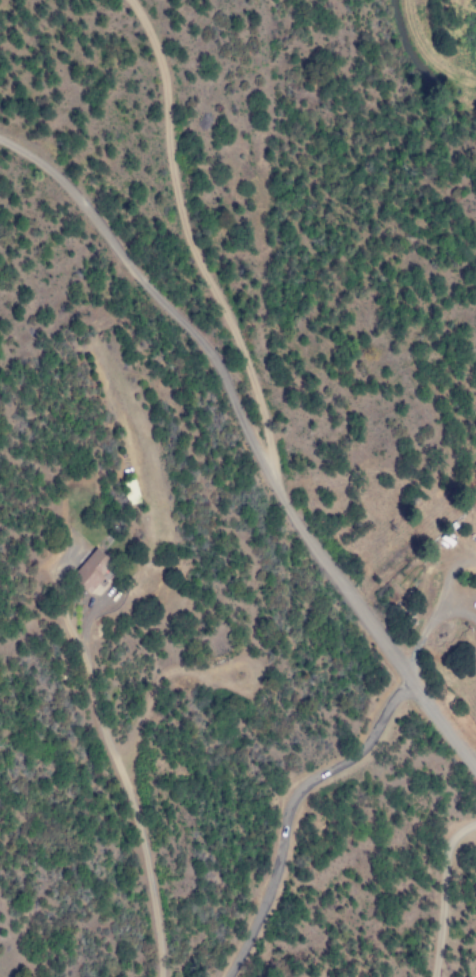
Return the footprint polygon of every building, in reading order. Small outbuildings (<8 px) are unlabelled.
[(98,584),(100,586),(116,566),(95,549),(70,578),(90,594),(98,584)]
